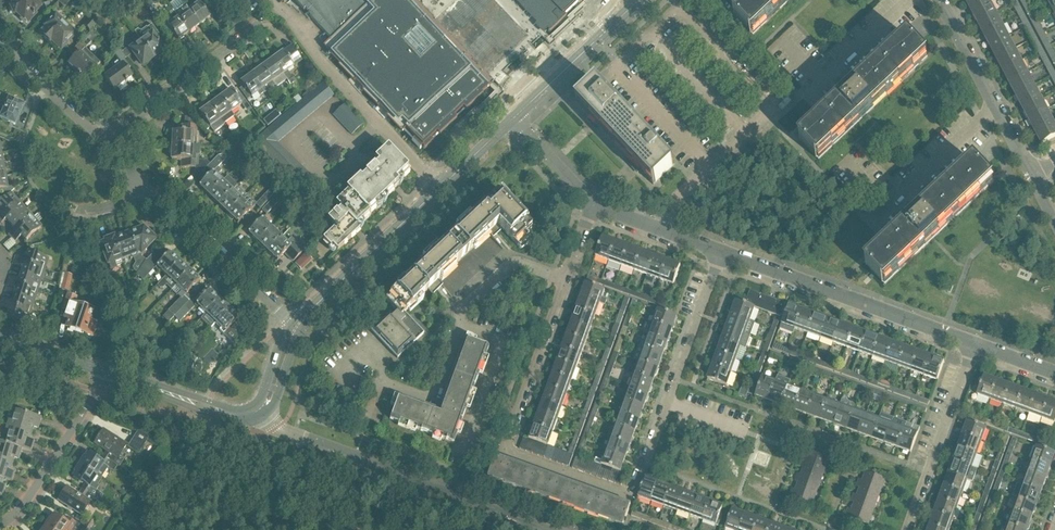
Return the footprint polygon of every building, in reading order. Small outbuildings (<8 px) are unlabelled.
[(170,4),(175,12),(174,13),(178,18),(189,34),(199,26),(188,11),(180,0),(176,0),(170,4)] [(198,3),(188,11),(199,26),(210,18),(205,11),(210,7),(206,1),(205,0),(196,0),(198,3)] [(295,0),(294,1),(303,10),(304,9),(309,15),(308,16),(310,18),(328,38),(330,40),(325,45),(331,52),(333,54),(332,55),(334,57),(341,64),(340,65),(354,81),(356,80),(365,90),(364,90),(378,106),(380,105),(389,115),(388,116),(403,131),(404,130),(410,136),(413,140),(412,141),(421,150),(423,149),(425,150),(434,142),(433,141),(440,134),(439,133),(452,121),(453,122),(467,108),(466,108),(479,95),(480,96),(489,88),(488,87),(486,85),(485,86),(476,76),(475,77),(461,63),(463,61),(443,41),(441,41),(428,53),(410,36),(424,23),(424,21),(407,2),(406,4),(402,0),(295,0)] [(530,12),(549,33),(566,17),(565,15),(578,3),(579,4),(583,0),(519,0),(522,4),(520,6),(528,14),(530,12)] [(733,15),(753,36),(791,0),(749,0),(733,15)] [(988,0),(965,0),(971,10),(988,1),(988,0)] [(1026,12),(1032,9),(1027,0),(1020,0),(1026,12)] [(977,22),(995,13),(988,1),(971,10),(977,22)] [(1018,1),(1012,4),(1019,16),(1024,13),(1018,1)] [(11,8),(14,15),(16,14),(26,23),(40,7),(35,3),(35,2),(12,5),(13,7),(11,8)] [(135,10),(142,19),(148,14),(141,5),(135,10)] [(1038,21),(1032,9),(1026,12),(1033,24),(1038,21)] [(983,34),(1001,25),(995,13),(977,22),(983,34)] [(1030,25),(1024,13),(1019,16),(1025,28),(1030,25)] [(56,15),(38,34),(47,43),(66,24),(56,15)] [(89,31),(99,20),(93,15),(83,26),(89,31)] [(169,38),(174,35),(179,41),(189,34),(178,18),(169,25),(165,20),(159,25),(169,38)] [(1039,36),(1044,34),(1038,21),(1033,24),(1039,36)] [(58,54),(77,34),(66,24),(47,43),(58,54)] [(990,46),(1008,37),(1001,25),(983,34),(990,46)] [(1031,40),(1037,38),(1030,25),(1025,28),(1031,40)] [(145,39),(141,34),(137,37),(153,58),(163,50),(152,34),(145,39)] [(1046,48),(1051,46),(1044,34),(1039,36),(1046,48)] [(136,43),(137,45),(130,49),(142,65),(153,58),(137,37),(136,35),(131,39),(135,44),(136,43)] [(928,58),(908,36),(867,74),(863,70),(841,91),(836,96),(840,100),(798,139),(819,161),(928,58)] [(996,59),(1014,49),(1008,37),(990,46),(996,59)] [(81,52),(68,65),(83,80),(99,64),(84,49),(90,43),(85,38),(76,47),(81,52)] [(1038,52),(1043,50),(1037,38),(1031,40),(1038,52)] [(274,59),(289,80),(287,80),(291,85),(296,82),(292,75),(291,76),(288,71),(302,60),(292,46),(274,59)] [(1054,59),(1054,53),(1051,46),(1046,48),(1052,61),(1054,59)] [(114,69),(104,77),(113,90),(131,78),(126,70),(130,68),(125,60),(126,59),(121,52),(121,51),(118,47),(112,52),(118,61),(112,66),(114,69)] [(126,48),(121,51),(127,58),(132,55),(126,48)] [(1003,71),(1020,62),(1014,49),(996,59),(1003,71)] [(1043,50),(1038,52),(1044,65),(1050,62),(1043,50)] [(263,67),(273,82),(272,82),(276,88),(287,80),(289,80),(274,59),(263,67)] [(1009,83),(1027,74),(1020,62),(1003,71),(1009,83)] [(1054,75),(1054,72),(1050,62),(1044,65),(1051,77),(1054,75)] [(273,82),(263,67),(252,75),(263,89),(272,82),(273,82)] [(1015,95),(1033,86),(1027,74),(1009,83),(1015,95)] [(241,83),(244,87),(252,98),(258,93),(260,96),(265,93),(262,90),(263,89),(252,75),(241,83)] [(333,95),(323,83),(317,87),(328,100),(333,95)] [(587,121),(597,132),(600,129),(615,145),(637,124),(598,84),(577,104),(590,118),(587,121)] [(1022,108),(1040,98),(1033,86),(1015,95),(1022,108)] [(328,100),(317,87),(312,92),(322,104),(328,100)] [(230,90),(220,97),(231,112),(241,104),(230,90)] [(312,92),(306,96),(317,109),(322,104),(312,92)] [(317,109),(306,96),(301,101),(312,114),(317,109)] [(220,97),(209,105),(224,124),(234,116),(231,112),(220,97)] [(1028,120),(1046,110),(1040,98),(1022,108),(1028,120)] [(5,124),(8,123),(14,126),(23,107),(22,106),(23,104),(19,102),(18,104),(9,100),(3,112),(0,110),(0,117),(1,117),(0,119),(2,120),(3,123),(5,124)] [(301,101),(295,106),(306,118),(312,114),(301,101)] [(344,104),(332,115),(337,120),(349,109),(344,104)] [(209,105),(198,113),(203,120),(199,123),(205,131),(210,127),(214,133),(224,125),(224,124),(209,105)] [(295,106),(290,110),(301,123),(306,118),(295,106)] [(342,125),(354,114),(349,109),(337,120),(342,125)] [(290,110),(285,115),(295,127),(301,123),(290,110)] [(1035,132),(1052,123),(1046,110),(1028,120),(1035,132)] [(347,130),(359,119),(354,114),(342,125),(347,130)] [(285,115),(279,119),(290,132),(295,127),(285,115)] [(172,146),(191,147),(196,147),(197,126),(196,126),(196,124),(198,123),(196,120),(184,119),(184,126),(182,126),(182,128),(178,128),(177,133),(172,133),(172,146)] [(290,132),(279,119),(274,124),(285,137),(290,132)] [(364,124),(359,119),(347,130),(351,135),(364,124)] [(1035,132),(1041,144),(1054,137),(1054,128),(1052,123),(1035,132)] [(274,124),(268,129),(279,141),(285,137),(274,124)] [(627,164),(638,174),(641,171),(654,185),(675,165),(637,124),(615,145),(630,161),(627,164)] [(268,129),(252,143),(276,144),(279,141),(268,129)] [(276,144),(252,143),(267,158),(279,146),(276,144)] [(205,160),(204,161),(198,161),(198,147),(196,147),(191,147),(172,146),(171,160),(181,161),(181,168),(194,169),(200,175),(206,168),(205,167),(209,164),(205,160)] [(279,146),(267,158),(273,163),(284,151),(279,146)] [(334,246),(338,250),(337,251),(338,252),(361,230),(357,225),(361,221),(364,224),(372,216),(370,214),(377,208),(374,205),(384,195),(387,198),(400,186),(396,181),(400,177),(403,179),(411,172),(398,159),(388,149),(375,161),(378,165),(374,168),(365,176),(366,177),(361,181),(360,179),(346,192),(348,194),(336,205),(341,210),(337,214),(337,213),(328,221),(336,229),(324,241),(331,248),(334,246)] [(273,163),(278,168),(290,156),(284,151),(273,163)] [(205,167),(206,168),(212,173),(198,187),(208,196),(221,182),(216,176),(222,171),(218,168),(224,161),(218,155),(209,164),(205,167)] [(290,156),(278,168),(283,173),(295,162),(290,156)] [(283,173),(288,178),(300,167),(295,162),(283,173)] [(994,183),(974,162),(933,201),(928,196),(900,221),(905,226),(864,265),(884,286),(994,183)] [(300,167),(288,178),(294,184),(305,172),(300,167)] [(305,172),(294,184),(299,189),(311,177),(305,172)] [(1,189),(3,195),(10,193),(12,192),(16,188),(15,187),(7,188),(5,176),(0,177),(0,189),(1,189)] [(208,196),(217,205),(231,191),(235,186),(226,177),(221,182),(208,196)] [(231,191),(217,205),(227,214),(245,194),(237,186),(231,191)] [(246,195),(245,194),(227,214),(236,224),(252,207),(255,204),(261,209),(274,195),(269,190),(256,204),(247,194),(246,195)] [(18,201),(10,193),(0,202),(0,218),(18,201)] [(266,215),(283,197),(279,193),(262,210),(266,215)] [(386,300),(398,312),(401,309),(404,313),(406,312),(412,306),(498,225),(509,237),(521,250),(532,240),(526,234),(532,229),(526,222),(517,213),(504,198),(503,199),(498,193),(412,275),(396,289),(390,295),(386,300)] [(18,201),(0,218),(0,225),(5,220),(10,224),(25,210),(18,201)] [(10,224),(14,229),(8,235),(11,238),(33,218),(25,210),(10,224)] [(1024,229),(1028,226),(1019,216),(1015,220),(1024,229)] [(34,219),(33,218),(11,238),(14,242),(20,237),(25,242),(41,227),(34,219)] [(267,222),(263,218),(247,234),(257,243),(270,228),(265,223),(267,222)] [(266,252),(280,238),(270,228),(257,243),(266,252)] [(144,229),(130,234),(139,259),(136,264),(135,264),(133,268),(134,271),(138,274),(143,265),(146,261),(146,262),(146,261),(140,256),(155,240),(144,229)] [(115,235),(113,236),(122,261),(133,257),(135,264),(136,264),(139,259),(130,234),(117,239),(115,235)] [(104,242),(99,244),(107,267),(109,266),(111,271),(118,268),(117,267),(124,265),(122,261),(113,236),(103,240),(104,242)] [(283,254),(292,262),(307,247),(301,241),(298,244),(291,238),(286,243),(280,238),(266,252),(276,261),(283,254)] [(601,238),(594,257),(608,262),(615,242),(601,238)] [(615,242),(608,262),(621,266),(627,247),(615,242)] [(627,247),(621,266),(633,271),(640,252),(627,247)] [(25,259),(17,256),(15,261),(44,271),(48,259),(28,252),(25,259)] [(146,261),(146,262),(155,270),(154,270),(158,274),(160,271),(166,277),(179,263),(170,254),(164,260),(163,261),(155,252),(146,261)] [(640,252),(633,271),(646,275),(653,256),(640,252)] [(659,280),(666,261),(653,256),(646,275),(659,280)] [(301,259),(295,264),(301,269),(306,264),(301,259)] [(14,266),(22,269),(20,274),(41,281),(44,271),(15,261),(14,266)] [(138,274),(137,276),(143,282),(154,270),(155,270),(146,262),(146,261),(143,265),(138,274)] [(673,285),(680,266),(666,261),(659,280),(673,285)] [(166,277),(157,286),(160,289),(163,289),(166,286),(171,291),(176,286),(175,286),(189,272),(179,263),(166,277)] [(170,313),(165,318),(170,322),(174,317),(189,302),(184,297),(199,281),(189,272),(175,286),(176,286),(172,290),(180,298),(168,311),(170,313)] [(69,291),(72,275),(62,273),(59,289),(69,291)] [(18,281),(10,278),(8,282),(37,291),(41,281),(20,274),(18,281)] [(589,276),(587,280),(600,285),(601,280),(589,276)] [(613,289),(614,285),(601,280),(600,285),(613,289)] [(7,287),(15,290),(13,296),(34,302),(37,291),(8,282),(7,287)] [(580,296),(599,303),(604,290),(584,283),(580,296)] [(945,284),(943,291),(950,293),(953,286),(945,284)] [(614,285),(613,289),(625,294),(627,289),(614,285)] [(627,289),(625,294),(638,299),(639,294),(627,289)] [(189,302),(174,317),(180,322),(195,307),(199,310),(200,308),(206,314),(220,300),(210,291),(195,306),(189,302)] [(755,308),(776,316),(780,317),(785,304),(750,291),(745,305),(755,308)] [(651,303),(652,299),(639,294),(638,299),(651,303)] [(64,318),(69,320),(66,328),(93,336),(97,324),(99,325),(104,311),(94,308),(93,311),(74,304),(77,298),(68,295),(63,310),(67,311),(64,318)] [(11,302),(3,299),(1,303),(30,313),(34,302),(13,296),(11,302)] [(599,303),(580,296),(575,309),(595,316),(599,303)] [(620,311),(625,313),(630,300),(625,298),(620,311)] [(665,309),(667,304),(652,299),(651,303),(665,309)] [(204,315),(201,319),(211,328),(216,323),(229,309),(220,300),(206,314),(204,315)] [(628,315),(633,316),(638,302),(633,301),(628,315)] [(755,308),(745,305),(736,301),(731,315),(755,324),(756,323),(750,321),(755,308)] [(8,311),(6,318),(26,324),(30,313),(1,303),(0,308),(8,311)] [(789,306),(782,325),(780,330),(793,334),(795,330),(795,329),(801,310),(789,306)] [(229,309),(216,323),(222,329),(220,331),(233,344),(239,338),(245,331),(244,331),(235,322),(239,318),(229,309)] [(393,317),(390,313),(371,331),(397,359),(424,334),(404,313),(401,309),(398,312),(393,317)] [(595,316),(575,309),(570,322),(590,329),(595,316)] [(492,316),(499,318),(501,312),(495,310),(492,316)] [(652,323),(672,330),(677,317),(658,310),(652,323)] [(795,329),(795,330),(807,334),(814,315),(801,310),(795,329)] [(625,313),(620,311),(616,324),(621,326),(625,313)] [(624,327),(628,329),(633,316),(628,315),(624,327)] [(751,336),(755,324),(731,315),(726,328),(751,336)] [(821,339),(828,320),(814,315),(807,334),(821,339)] [(771,329),(776,331),(780,317),(776,316),(771,329)] [(834,343),(841,324),(828,320),(821,339),(834,343)] [(590,329),(570,322),(565,335),(585,342),(590,329)] [(648,336),(667,343),(672,330),(652,323),(648,336)] [(611,337),(616,339),(621,326),(616,324),(611,337)] [(847,348),(854,329),(841,324),(834,343),(847,348)] [(619,340),(623,341),(628,329),(624,327),(619,340)] [(722,341),(741,347),(746,349),(751,336),(726,328),(722,341)] [(776,331),(771,329),(766,342),(771,344),(776,331)] [(867,334),(854,329),(847,348),(859,353),(867,334)] [(867,334),(859,353),(873,358),(880,338),(867,334)] [(585,342),(565,335),(561,348),(580,356),(585,342)] [(648,336),(646,342),(642,341),(639,347),(643,348),(643,349),(662,356),(667,343),(648,336)] [(606,350),(611,351),(616,339),(611,337),(606,350)] [(885,362),(892,343),(880,338),(873,358),(885,362)] [(399,396),(393,412),(390,420),(454,443),(489,348),(464,339),(440,405),(438,404),(434,406),(433,408),(399,396)] [(614,353),(619,354),(623,341),(619,340),(614,353)] [(741,347),(722,341),(717,353),(736,360),(741,347)] [(771,344),(766,342),(762,355),(766,357),(771,344)] [(898,366),(905,347),(892,343),(885,362),(898,366)] [(786,354),(788,349),(775,345),(773,349),(786,354)] [(658,368),(662,356),(643,349),(639,347),(634,360),(639,361),(658,368)] [(912,371),(918,352),(905,347),(898,366),(912,371)] [(580,356),(561,348),(556,361),(576,368),(580,356)] [(799,358),(800,354),(788,349),(786,354),(799,358)] [(611,351),(606,350),(601,363),(606,365),(611,351)] [(772,352),(770,357),(783,361),(785,357),(772,352)] [(924,376),(931,357),(918,352),(912,371),(924,376)] [(609,366),(614,368),(619,354),(614,353),(609,366)] [(736,360),(717,353),(712,366),(731,373),(736,360)] [(800,354),(799,358),(812,363),(814,359),(800,354)] [(757,368),(762,370),(766,357),(762,355),(757,368)] [(796,366),(797,362),(785,357),(783,361),(796,366)] [(931,357),(924,376),(938,381),(945,362),(931,357)] [(825,368),(826,364),(814,359),(812,363),(825,368)] [(576,368),(556,361),(551,374),(571,381),(576,368)] [(634,375),(653,381),(658,368),(639,361),(634,375)] [(809,371),(811,366),(797,362),(796,366),(809,371)] [(597,376),(602,377),(606,365),(601,363),(597,376)] [(839,368),(826,364),(825,368),(838,373),(839,368)] [(609,366),(605,378),(609,380),(614,368),(609,366)] [(708,380),(727,387),(731,373),(712,366),(708,380)] [(822,376),(823,371),(811,366),(809,371),(822,376)] [(752,381),(757,382),(762,370),(757,368),(752,381)] [(850,377),(852,373),(839,368),(838,373),(850,377)] [(835,380),(837,376),(823,371),(822,376),(835,380)] [(864,382),(866,378),(852,373),(850,377),(864,382)] [(571,381),(551,374),(547,386),(567,394),(571,381)] [(629,387),(648,394),(653,381),(634,375),(629,387)] [(984,375),(984,376),(977,395),(990,400),(997,380),(984,375)] [(592,388),(597,390),(602,377),(597,376),(592,388)] [(775,383),(768,402),(781,407),(788,388),(791,381),(777,376),(775,383)] [(847,385),(849,380),(837,376),(835,380),(847,385)] [(609,380),(605,378),(600,391),(605,393),(609,380)] [(762,378),(755,397),(768,402),(775,383),(762,378)] [(866,378),(864,382),(876,387),(878,382),(866,378)] [(849,380),(847,385),(861,390),(863,385),(849,380)] [(1003,404),(1010,385),(997,380),(990,400),(1003,404)] [(752,381),(749,390),(747,394),(752,396),(757,382),(752,381)] [(878,382),(876,387),(889,391),(891,387),(878,382)] [(863,385),(861,390),(874,394),(875,390),(863,385)] [(1016,409),(1023,390),(1010,385),(1003,404),(1016,409)] [(567,394),(547,386),(542,400),(562,407),(567,394)] [(625,400),(644,407),(648,394),(629,387),(625,400)] [(903,396),(904,392),(891,387),(889,391),(903,396)] [(588,402),(592,403),(597,390),(592,388),(588,402)] [(788,388),(781,407),(795,411),(801,392),(788,388)] [(888,395),(875,390),(874,394),(887,399),(888,395)] [(1029,414),(1036,395),(1023,390),(1016,409),(1029,414)] [(595,404),(600,406),(605,393),(600,391),(595,404)] [(801,392),(795,411),(807,416),(814,397),(801,392)] [(915,401),(917,396),(904,392),(903,396),(915,401)] [(888,395),(887,399),(900,404),(901,399),(888,395)] [(1049,399),(1036,395),(1029,414),(1042,419),(1049,399)] [(929,406),(930,401),(917,396),(915,401),(929,406)] [(814,397),(807,416),(821,421),(827,402),(814,397)] [(840,406),(833,425),(846,430),(854,411),(853,411),(856,404),(842,399),(840,406)] [(913,409),(914,404),(901,399),(900,404),(913,409)] [(1054,422),(1054,402),(1049,399),(1042,419),(1054,423),(1054,422)] [(562,407),(542,400),(538,412),(557,420),(562,407)] [(620,413),(639,421),(644,407),(625,400),(620,413)] [(583,415),(587,416),(592,403),(588,402),(583,415)] [(827,402),(821,421),(833,425),(840,406),(827,402)] [(591,417),(595,419),(600,406),(595,404),(591,417)] [(926,413),(927,409),(914,404),(913,409),(926,413)] [(12,420),(8,419),(6,426),(32,433),(34,428),(38,429),(41,417),(15,409),(12,420)] [(854,411),(846,430),(859,435),(866,416),(866,415),(854,411)] [(557,420),(538,412),(533,426),(552,433),(557,420)] [(615,426),(634,433),(639,421),(620,413),(615,426)] [(879,420),(872,439),(885,444),(892,425),(894,419),(881,414),(879,420)] [(982,423),(983,419),(969,414),(968,418),(982,423)] [(587,416),(583,415),(578,427),(583,429),(587,416)] [(866,416),(859,435),(866,437),(872,439),(879,420),(866,415),(866,416)] [(586,430),(591,432),(595,419),(591,417),(586,430)] [(892,425),(885,444),(898,449),(907,423),(894,419),(892,425)] [(983,419),(982,423),(995,428),(997,424),(983,419)] [(963,434),(982,441),(986,429),(967,422),(963,434)] [(907,423),(898,449),(911,453),(912,453),(918,434),(921,428),(907,423)] [(997,424),(995,428),(1007,433),(1009,428),(997,424)] [(8,433),(5,443),(22,449),(31,451),(34,440),(30,439),(32,433),(6,426),(4,431),(8,433)] [(548,446),(552,433),(533,426),(528,439),(529,440),(536,442),(542,444),(548,446)] [(610,439),(629,446),(634,433),(615,426),(610,439)] [(574,440),(578,442),(583,429),(578,427),(574,440)] [(1009,428),(1007,433),(1020,437),(1022,433),(1009,428)] [(102,430),(94,444),(105,451),(102,456),(118,466),(117,466),(120,468),(127,457),(121,453),(126,445),(102,430)] [(581,443),(586,445),(591,432),(586,430),(581,443)] [(138,431),(127,447),(138,454),(150,436),(138,431)] [(1022,433),(1020,437),(1033,442),(1035,438),(1022,433)] [(958,447),(977,454),(982,441),(963,434),(958,447)] [(1010,437),(1005,435),(1000,448),(1005,450),(1010,437)] [(528,439),(523,438),(519,449),(525,452),(529,440),(528,439)] [(1018,440),(1013,438),(1009,451),(1014,453),(1018,440)] [(606,452),(625,459),(629,446),(610,439),(606,452)] [(536,442),(529,440),(525,452),(531,454),(536,442)] [(578,442),(574,440),(569,454),(573,455),(578,442)] [(13,464),(15,458),(19,459),(22,449),(5,443),(0,442),(0,460),(13,464)] [(531,454),(538,456),(542,444),(536,442),(531,454)] [(586,445),(581,443),(576,456),(581,458),(586,445)] [(548,446),(542,444),(538,456),(544,458),(548,446)] [(548,446),(544,458),(550,461),(554,449),(548,446)] [(954,460),(973,467),(977,454),(958,447),(954,460)] [(1051,467),(1054,455),(1054,454),(1036,447),(1032,459),(1051,467)] [(1005,450),(1000,448),(995,461),(1000,463),(1005,450)] [(556,463),(561,451),(554,449),(550,461),(556,463)] [(562,465),(567,453),(561,451),(556,463),(562,465)] [(1014,453),(1009,451),(1004,464),(1009,466),(1014,453)] [(601,466),(607,468),(613,470),(619,472),(620,472),(625,459),(606,452),(603,461),(596,458),(594,463),(595,463),(601,466)] [(562,465),(569,467),(573,455),(567,453),(562,465)] [(801,467),(805,468),(823,475),(828,460),(810,453),(807,461),(804,460),(801,467)] [(83,457),(78,464),(95,475),(96,475),(101,479),(108,468),(114,472),(117,466),(118,466),(102,456),(99,461),(87,454),(84,458),(83,457)] [(576,457),(572,468),(578,471),(582,459),(576,457)] [(584,473),(588,461),(582,459),(578,471),(584,473)] [(1051,467),(1032,459),(1027,472),(1046,479),(1051,467)] [(3,479),(12,482),(16,470),(12,469),(13,464),(0,460),(0,478),(3,479)] [(949,473),(968,480),(973,482),(977,469),(973,467),(954,460),(949,473)] [(594,463),(588,461),(584,473),(590,475),(595,463),(594,463)] [(1000,463),(995,461),(990,473),(996,475),(1000,463)] [(494,462),(489,476),(622,523),(625,523),(629,510),(494,462)] [(597,477),(601,466),(595,463),(590,475),(597,477)] [(75,473),(72,477),(84,485),(81,490),(93,498),(94,497),(94,496),(98,499),(100,494),(97,492),(97,491),(96,491),(99,487),(97,485),(101,479),(95,475),(78,464),(73,472),(75,473)] [(1009,466),(1004,464),(999,477),(1004,478),(1009,466)] [(601,466),(597,477),(603,479),(607,468),(601,466)] [(607,468),(603,479),(609,482),(613,470),(607,468)] [(796,482),(799,483),(818,490),(823,475),(805,468),(802,475),(798,474),(796,482)] [(613,470),(609,482),(615,484),(619,472),(613,470)] [(626,474),(620,472),(619,472),(615,484),(621,486),(626,474)] [(1046,479),(1027,472),(1022,485),(1042,492),(1046,479)] [(944,486),(963,493),(968,480),(949,473),(944,486)] [(996,475),(990,473),(986,487),(991,488),(996,475)] [(857,487),(862,488),(880,495),(885,481),(867,474),(864,481),(860,480),(857,487)] [(1004,478),(999,477),(994,490),(999,492),(1004,478)] [(652,503),(659,483),(646,479),(638,498),(652,503)] [(665,508),(672,488),(659,483),(652,503),(665,508)] [(796,490),(793,489),(790,496),(812,504),(818,490),(799,483),(796,490)] [(1012,497),(1017,499),(1018,498),(1037,505),(1042,492),(1022,485),(1022,486),(1017,484),(1012,497)] [(940,500),(959,506),(963,493),(944,486),(940,500)] [(65,487),(57,500),(81,516),(89,503),(105,512),(109,506),(94,497),(93,498),(81,490),(78,495),(65,487)] [(991,488),(986,487),(981,499),(986,501),(991,488)] [(678,512),(685,493),(672,488),(665,508),(678,512)] [(855,495),(852,502),(856,503),(874,510),(880,495),(862,488),(859,496),(855,495)] [(999,492),(994,490),(990,502),(995,504),(999,492)] [(691,517),(698,497),(685,493),(678,512),(691,517)] [(704,522),(711,502),(698,497),(691,517),(704,522)] [(1018,498),(1017,499),(1013,511),(1032,518),(1037,505),(1018,498)] [(986,501),(981,499),(976,513),(981,515),(986,501)] [(935,513),(954,520),(959,506),(940,500),(935,513)] [(716,526),(723,507),(711,502),(704,522),(716,526)] [(995,504),(990,502),(985,516),(990,518),(995,504)] [(850,509),(847,517),(868,525),(874,510),(856,503),(854,510),(850,509)] [(726,529),(727,529),(741,529),(746,515),(733,510),(726,529)] [(1013,511),(1008,524),(1024,529),(1028,529),(1032,518),(1013,511)] [(634,512),(632,516),(645,521),(647,517),(634,512)] [(935,513),(930,525),(943,529),(950,529),(954,520),(935,513)] [(976,513),(973,522),(971,526),(976,528),(978,523),(981,515),(976,513)] [(49,518),(44,525),(50,529),(71,529),(76,523),(66,516),(63,521),(53,515),(50,519),(49,518)] [(759,520),(746,515),(741,529),(755,529),(759,520)] [(980,529),(983,529),(985,529),(990,518),(985,516),(980,529)] [(83,517),(79,523),(84,526),(91,529),(96,522),(89,518),(88,520),(83,517)] [(658,526),(660,521),(647,517),(645,521),(658,526)] [(772,525),(759,520),(755,529),(770,529),(772,525)] [(666,529),(670,529),(671,529),(673,526),(660,521),(658,526),(666,529)]
